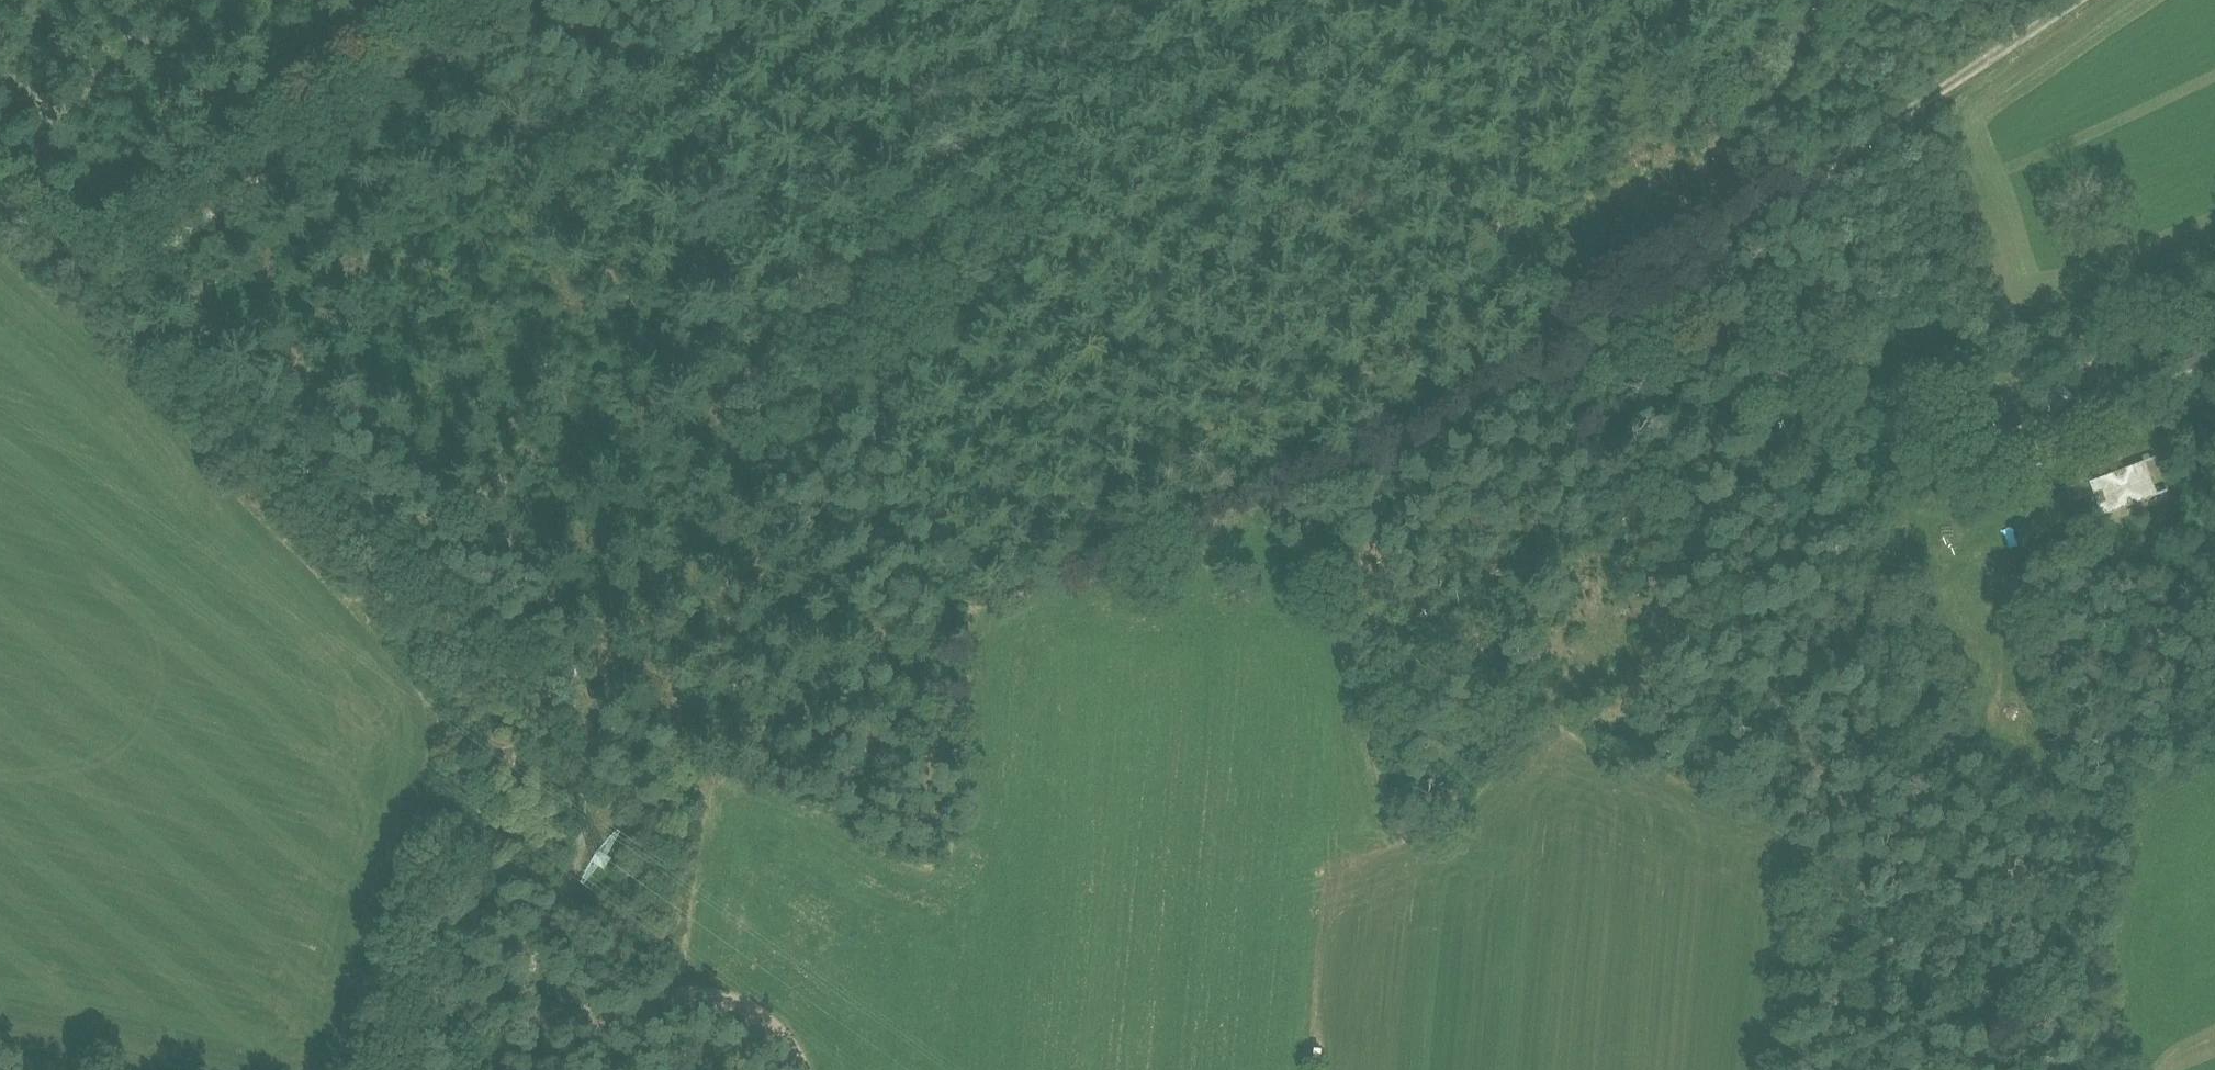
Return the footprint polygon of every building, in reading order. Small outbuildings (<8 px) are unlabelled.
[(2144,460),(2089,481),(2102,516),(2157,495),(2144,460)]
